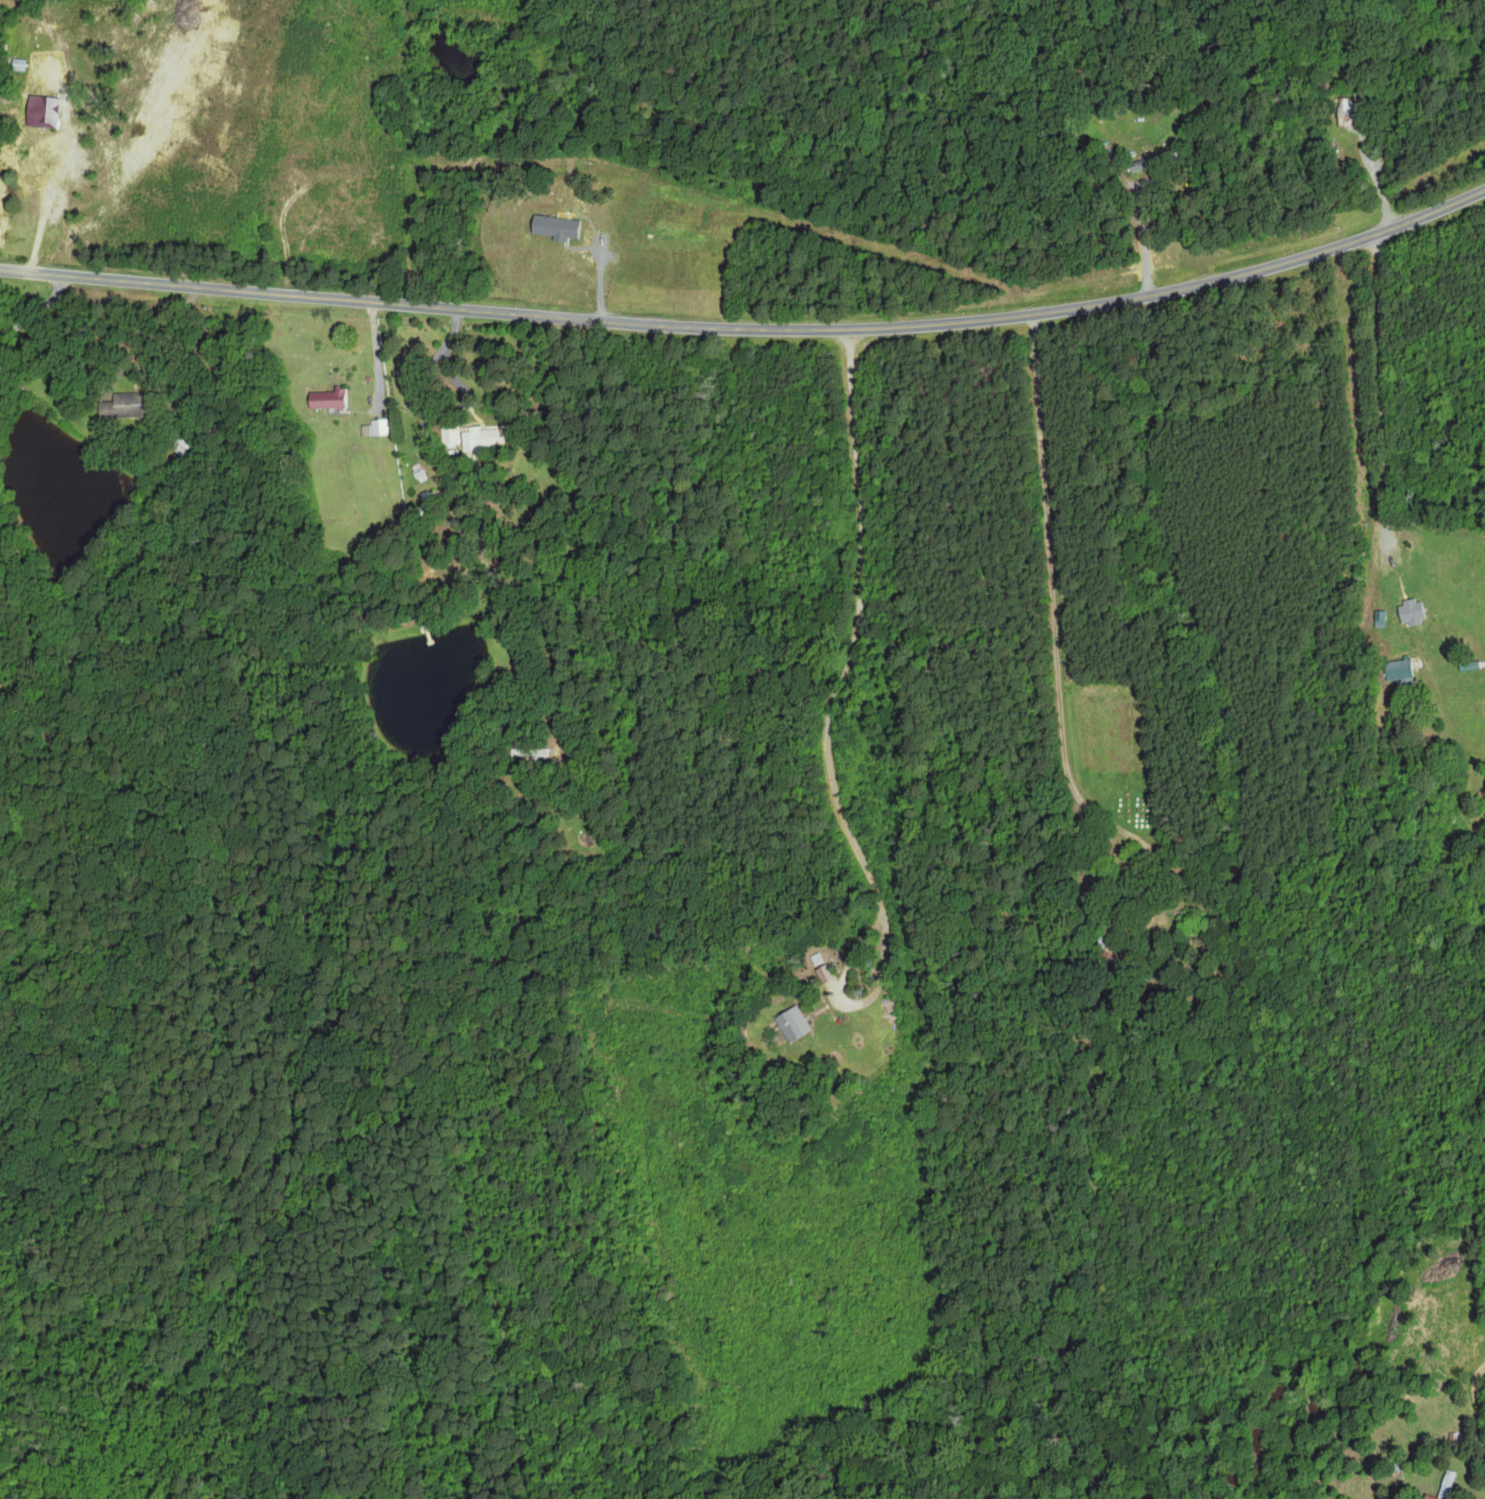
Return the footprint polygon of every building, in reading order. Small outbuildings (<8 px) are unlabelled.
[(43,125),(62,129),(67,99),(49,96),(43,125)] [(536,233),(560,235),(560,239),(587,241),(588,219),(537,216),(536,233)] [(317,409),(353,408),(352,390),(316,392),(317,409)] [(117,394),(117,418),(153,417),(152,392),(117,394)] [(467,452),(486,451),(486,446),(507,446),(506,428),(467,429),(467,452)] [(424,483),(432,478),(423,462),(415,466),(424,483)] [(1395,602),(1397,624),(1425,621),(1422,602),(1413,602),(1413,600),(1395,602)] [(1411,682),(1409,659),(1386,661),(1388,684),(1411,682)] [(830,979),(825,964),(814,968),(819,983),(830,979)] [(807,1033),(797,1006),(773,1014),(784,1042),(807,1033)] [(1440,1495),(1449,1498),(1457,1472),(1448,1469),(1440,1495)]
